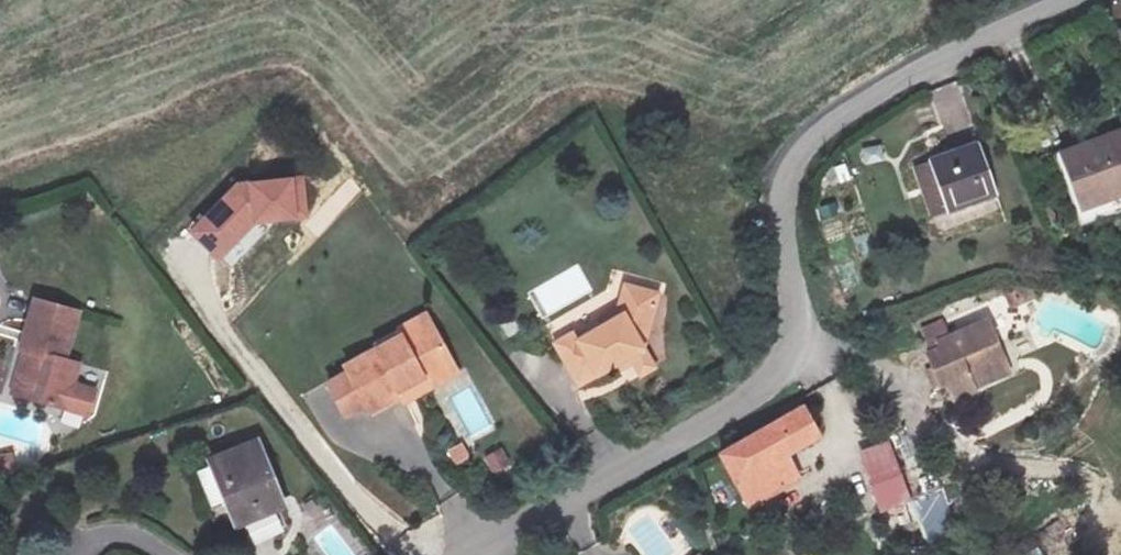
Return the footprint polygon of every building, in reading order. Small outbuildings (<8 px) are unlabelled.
[(1105,224),(1120,217),(1120,155),(1082,173),(1105,224)] [(997,169),(945,191),(968,244),(1021,219),(997,169)] [(306,174),(240,179),(189,229),(228,268),(276,221),(309,219),(306,174)] [(968,244),(945,191),(933,196),(955,249),(968,244)] [(1105,224),(1113,241),(1120,238),(1120,217),(1105,224)] [(579,265),(530,290),(543,318),(593,293),(579,265)] [(618,315),(560,343),(568,360),(551,367),(561,388),(628,354),(637,373),(652,366),(636,331),(651,324),(659,292),(628,282),(618,315)] [(79,305),(36,296),(25,348),(36,350),(26,393),(63,400),(69,376),(77,379),(82,359),(68,356),(79,305)] [(347,364),(326,373),(341,408),(365,396),(367,401),(399,387),(394,380),(420,369),(423,375),(449,362),(430,324),(403,337),(399,331),(344,358),(347,364)] [(1015,380),(1024,375),(1010,346),(960,368),(963,376),(948,383),(958,403),(964,401),(975,423),(998,414),(992,404),(1020,391),(1015,380)] [(1036,399),(1024,375),(1015,380),(1020,391),(992,404),(998,414),(1036,399)] [(813,398),(737,457),(768,502),(806,475),(794,457),(818,437),(812,429),(828,417),(813,398)] [(857,452),(882,512),(914,499),(890,438),(857,452)] [(456,466),(472,457),(464,442),(448,451),(456,466)] [(279,449),(228,464),(245,523),(294,509),(279,449)] [(506,449),(486,454),(491,471),(510,466),(506,449)] [(370,554),(344,517),(315,537),(327,554),(368,554),(370,554)]
